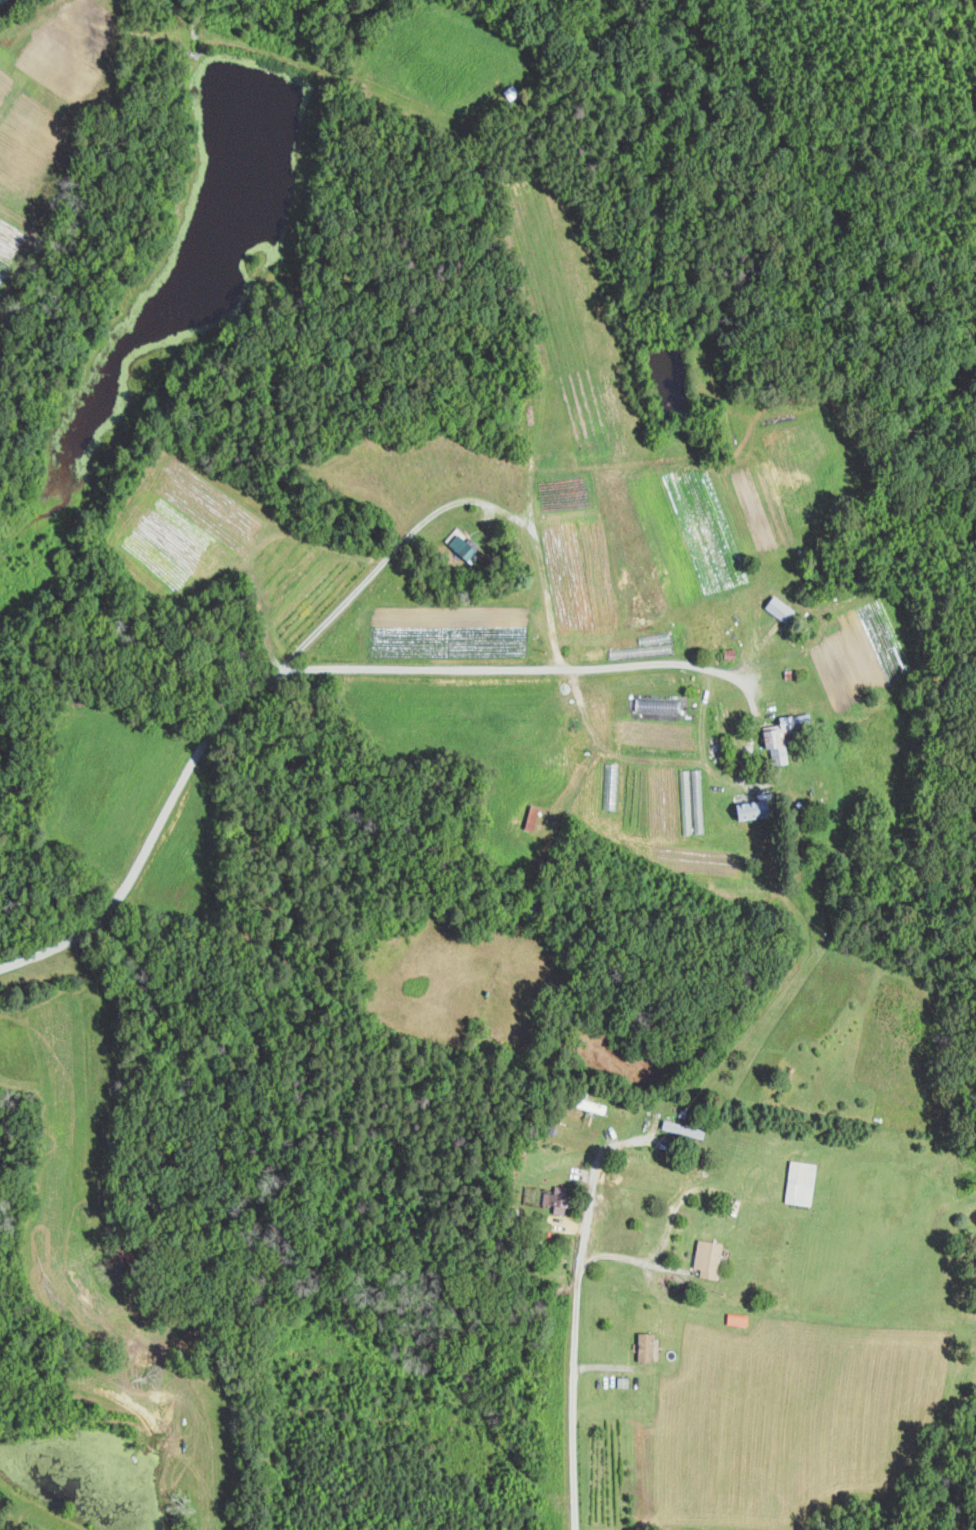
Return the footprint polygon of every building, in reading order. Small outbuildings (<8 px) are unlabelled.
[(449,551),(473,562),(481,545),(458,533),(449,551)] [(789,623),(799,610),(778,594),(768,606),(789,623)] [(786,731),(817,726),(815,712),(781,717),(783,724),(768,726),(774,764),(791,762),(786,731)] [(778,815),(775,791),(758,793),(759,800),(738,802),(740,819),(778,815)] [(582,1110),(608,1113),(610,1102),(583,1099),(582,1110)] [(819,1162),(792,1160),(788,1202),(814,1205),(819,1162)] [(556,1206),(553,1216),(554,1228),(571,1233),(576,1233),(579,1223),(569,1220),(569,1207),(575,1207),(574,1188),(559,1184),(555,1194),(546,1192),(543,1202),(556,1206)] [(726,1243),(701,1238),(696,1268),(705,1269),(704,1276),(720,1279),(726,1243)] [(658,1332),(639,1332),(639,1360),(657,1361),(658,1332)] [(631,1387),(631,1376),(618,1376),(618,1387),(631,1387)]
